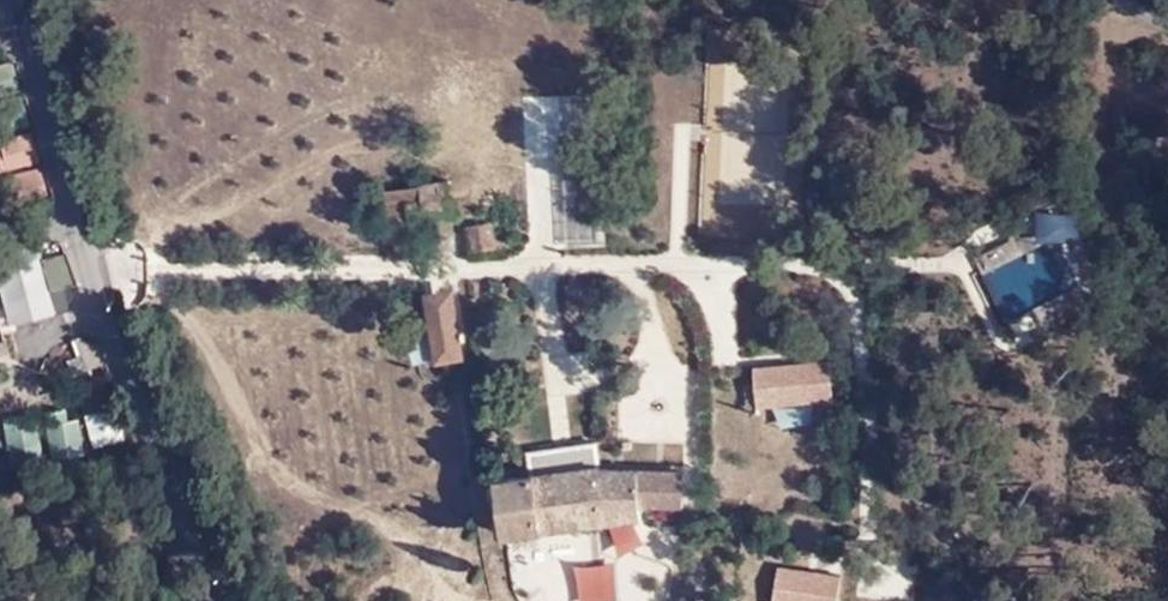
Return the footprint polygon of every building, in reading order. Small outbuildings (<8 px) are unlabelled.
[(452,205),(472,202),(475,202),(474,188),(450,191),(448,182),(419,186),(422,201),(384,205),(387,240),(411,237),(410,219),(424,217),(453,213),(452,205)] [(419,186),(381,191),(384,205),(422,201),(419,186)] [(410,219),(411,237),(426,235),(424,217),(410,219)] [(475,226),(479,254),(495,251),(491,222),(475,226)] [(468,255),(479,254),(475,226),(465,227),(468,255)] [(436,361),(461,356),(453,302),(428,306),(429,315),(436,361)] [(417,363),(436,361),(429,315),(410,318),(417,363)] [(756,406),(811,402),(810,390),(831,388),(829,362),(753,369),(756,406)] [(810,390),(811,402),(832,400),(831,388),(810,390)] [(496,481),(504,534),(639,518),(640,504),(682,505),(682,473),(594,471),(592,448),(531,455),(534,476),(496,481)] [(837,584),(785,580),(783,600),(837,600),(837,584)]
